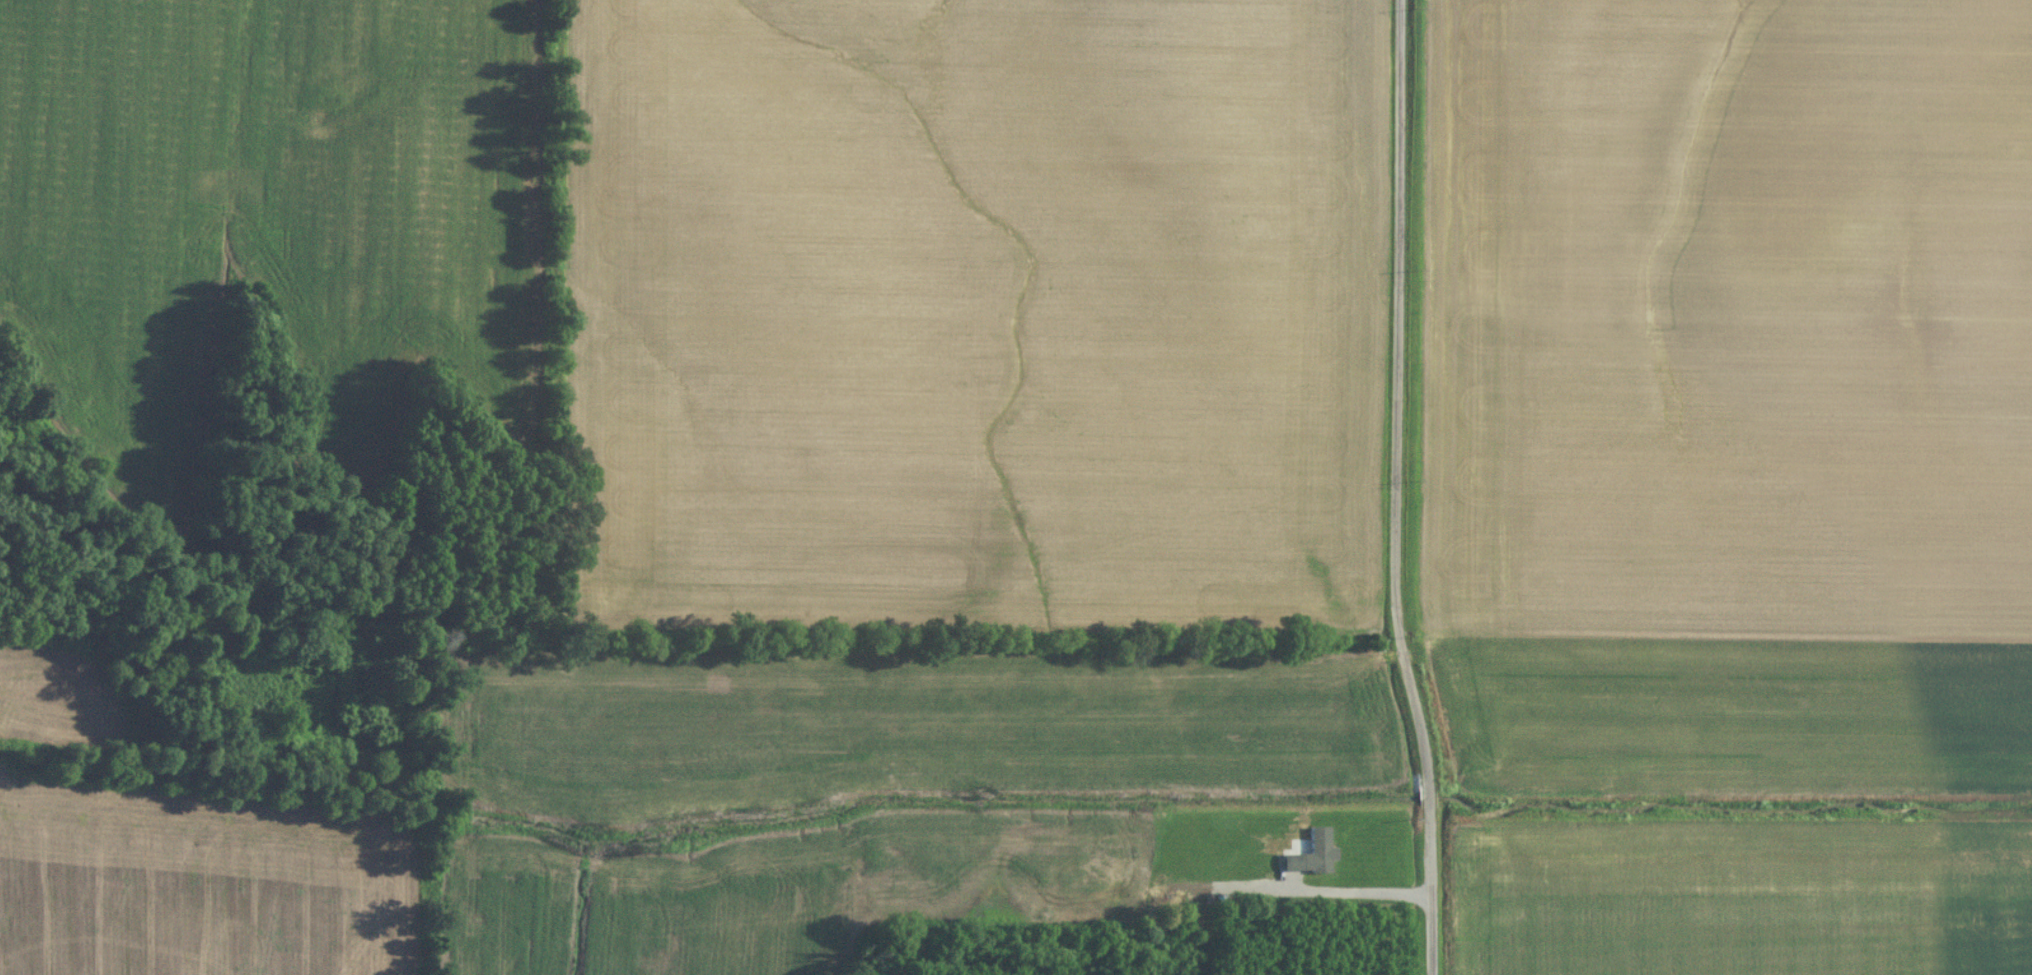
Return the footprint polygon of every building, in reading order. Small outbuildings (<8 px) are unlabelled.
[(1280,856),(1280,873),(1329,874),(1330,828),(1308,828),(1308,856),(1280,856)]
